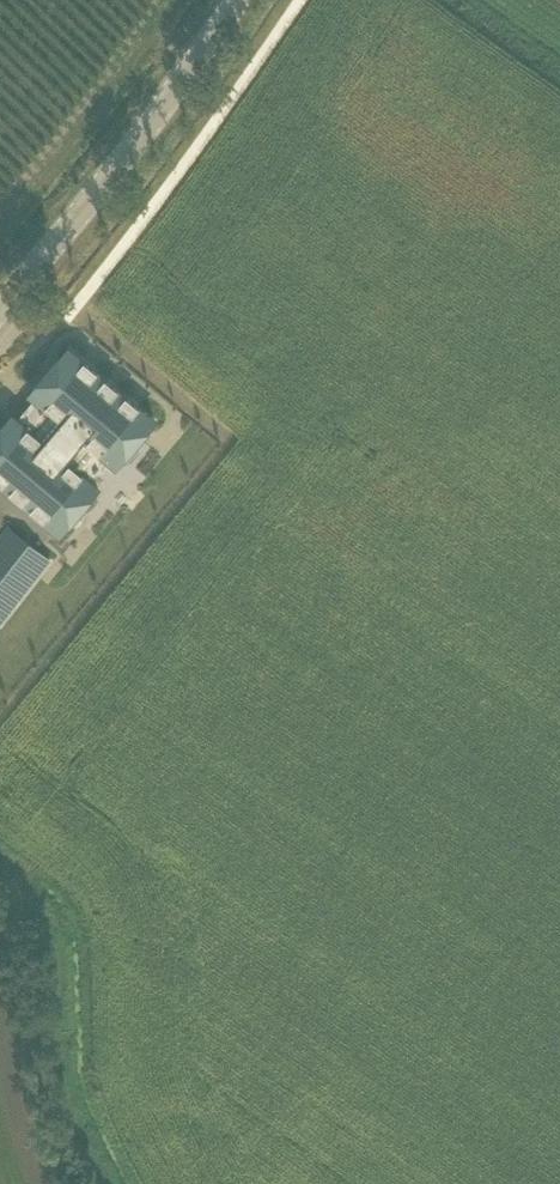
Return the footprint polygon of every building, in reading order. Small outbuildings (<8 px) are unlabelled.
[(0,429),(0,490),(56,537),(94,492),(85,484),(104,462),(113,469),(150,424),(64,352),(26,397),(31,402),(13,424),(7,420),(0,429)] [(0,540),(0,623),(49,561),(9,529),(0,540)]
